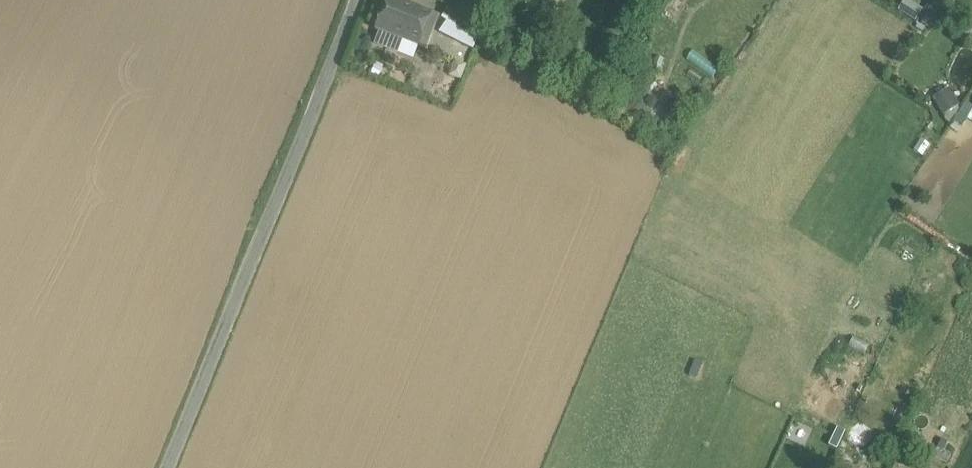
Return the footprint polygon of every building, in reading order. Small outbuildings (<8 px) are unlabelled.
[(399,0),(388,0),(376,30),(419,47),(432,13),(399,0)] [(472,24),(449,8),(443,17),(466,33),(472,24)] [(432,13),(419,47),(426,49),(439,16),(432,13)] [(965,124),(971,119),(971,104),(971,103),(957,114),(965,124)]
